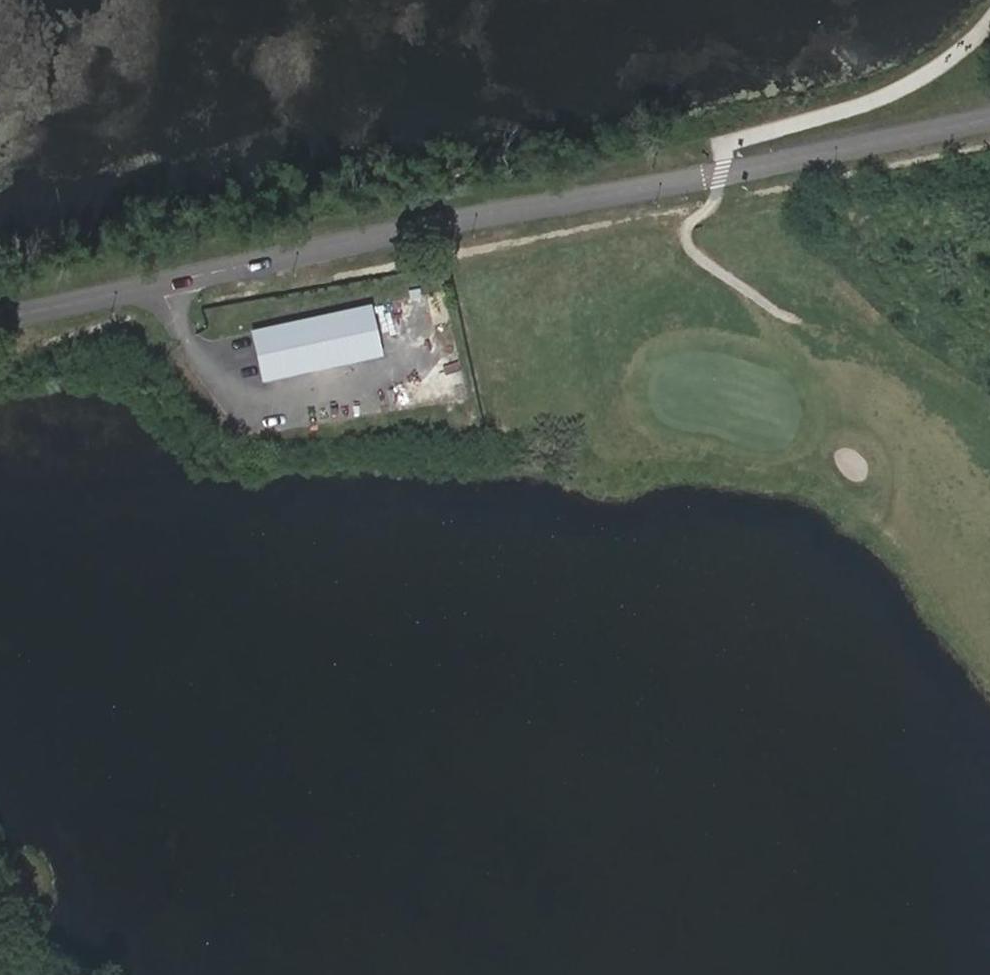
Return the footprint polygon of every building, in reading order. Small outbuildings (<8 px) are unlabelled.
[(369,312),(249,337),(260,388),(379,362),(369,312)]
